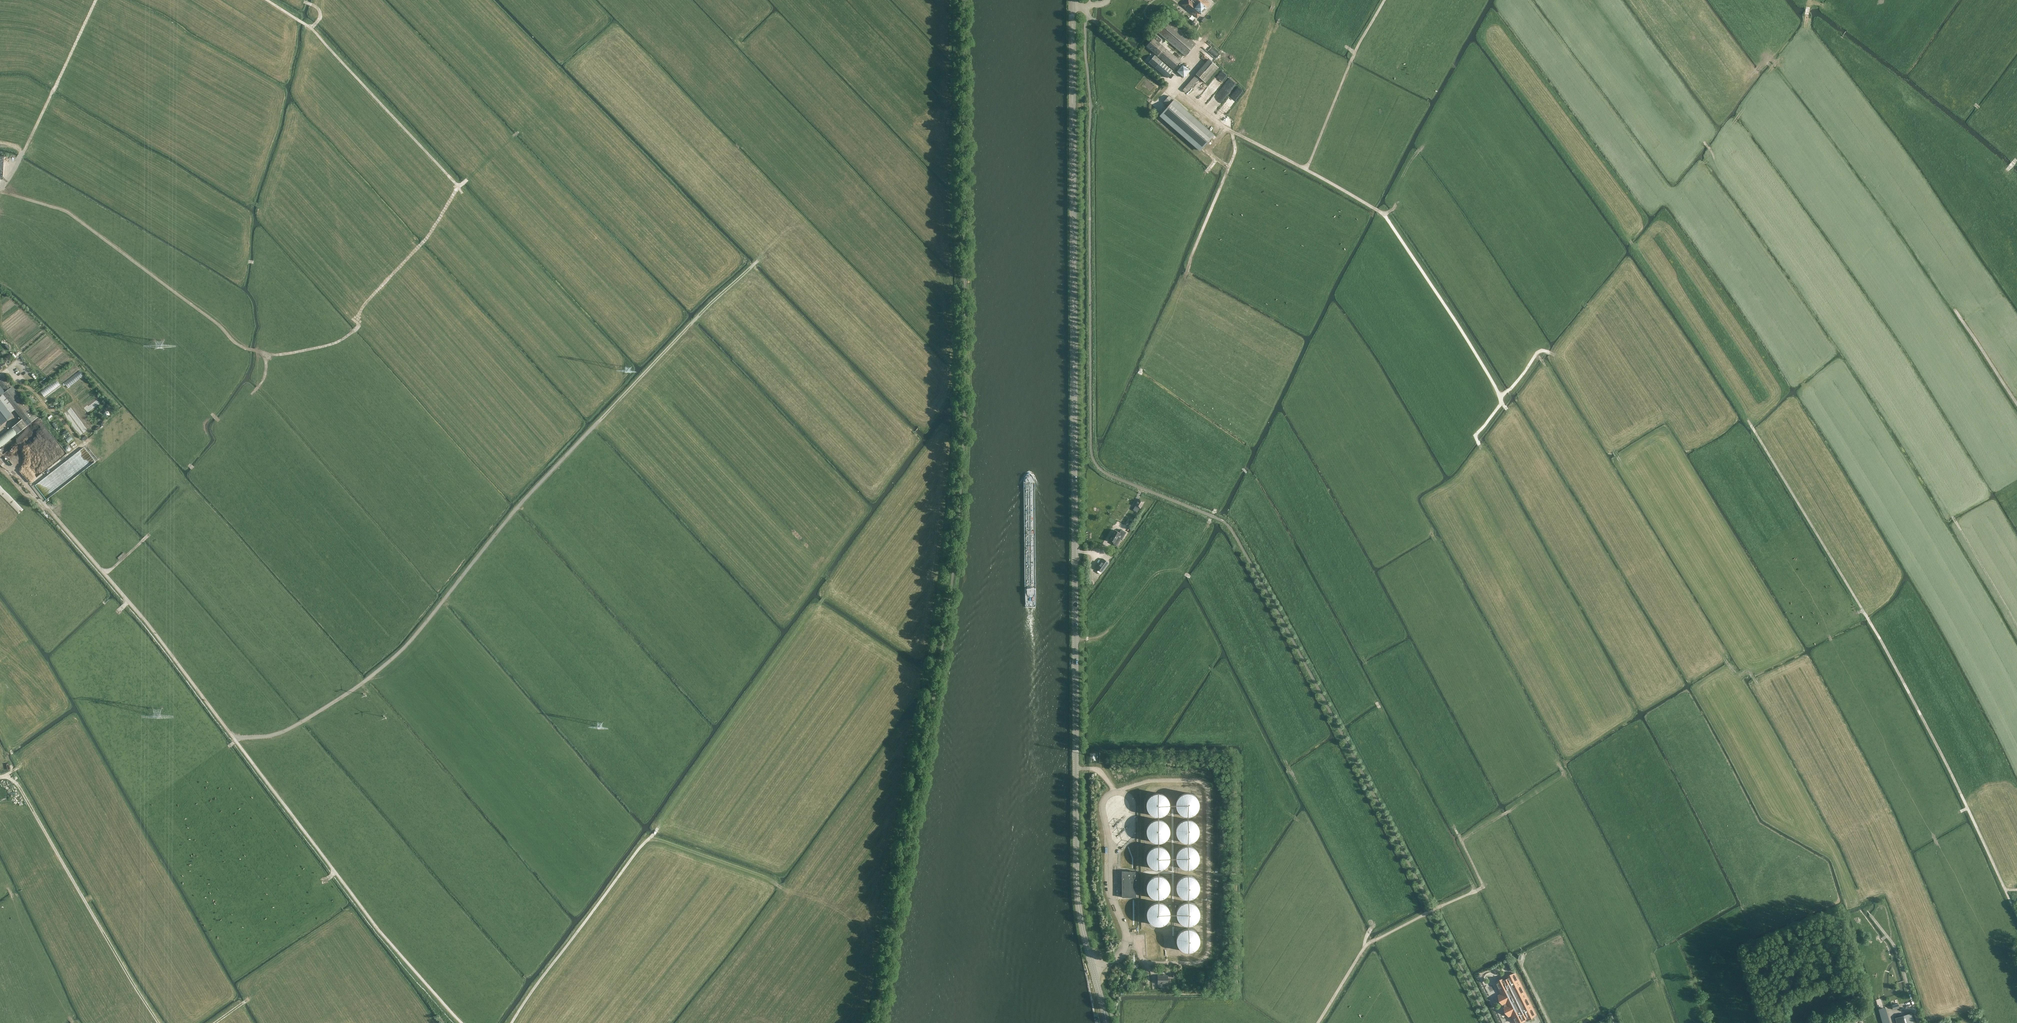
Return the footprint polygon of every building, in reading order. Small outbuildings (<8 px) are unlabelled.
[(1210,4),(1205,0),(1187,0),(1182,5),(1197,18),(1201,14),(1201,15),(1207,8),(1206,8),(1210,4)] [(1158,33),(1185,56),(1186,56),(1196,44),(1168,21),(1158,33)] [(1174,69),(1180,61),(1153,39),(1147,47),(1157,55),(1159,57),(1174,69)] [(1216,59),(1220,54),(1211,45),(1207,50),(1216,59)] [(1145,59),(1148,62),(1155,55),(1152,52),(1145,59)] [(1159,57),(1157,55),(1156,57),(1155,57),(1150,63),(1168,78),(1173,72),(1157,58),(1159,57)] [(1209,59),(1196,74),(1206,82),(1219,67),(1209,59)] [(1183,64),(1177,71),(1185,77),(1191,69),(1183,64)] [(1212,95),(1228,74),(1222,70),(1206,90),(1212,95)] [(1192,86),(1193,86),(1200,78),(1196,75),(1191,80),(1189,83),(1183,90),(1186,93),(1192,86)] [(1201,81),(1195,90),(1201,94),(1207,85),(1201,81)] [(1213,114),(1227,93),(1225,91),(1223,94),(1219,91),(1217,95),(1218,96),(1217,98),(1214,96),(1205,109),(1213,114)] [(1169,106),(1160,115),(1200,150),(1214,135),(1169,96),(1164,101),(1169,106)] [(83,376),(80,371),(64,383),(68,388),(83,376)] [(3,394),(23,418),(13,427),(18,433),(18,434),(37,417),(5,377),(0,381),(0,397),(3,394)] [(44,397),(60,385),(56,380),(41,392),(44,397)] [(11,417),(0,403),(0,425),(11,417)] [(13,427),(0,437),(0,447),(18,433),(13,427)] [(1140,508),(1143,502),(1139,499),(1135,505),(1140,508)] [(1122,539),(1126,532),(1121,529),(1119,532),(1115,530),(1115,531),(1114,530),(1113,533),(1113,534),(1110,540),(1114,542),(1113,543),(1117,546),(1121,539),(1122,539)] [(1089,570),(1087,575),(1092,579),(1101,568),(1095,561),(1091,568),(1089,570)] [(1091,752),(1091,762),(1099,762),(1099,752),(1091,752)] [(1152,815),(1155,817),(1158,817),(1161,817),(1165,816),(1167,814),(1169,811),(1170,807),(1170,804),(1169,801),(1167,798),(1164,796),(1161,795),(1158,795),(1155,795),(1152,797),(1150,799),(1148,802),(1147,805),(1147,808),(1148,811),(1150,813),(1152,815)] [(1181,815),(1184,817),(1188,817),(1191,817),(1194,816),(1197,814),(1199,811),(1199,807),(1199,804),(1198,801),(1196,798),(1194,796),(1191,795),(1187,795),(1184,795),(1181,797),(1179,799),(1178,802),(1177,805),(1177,808),(1178,811),(1179,813),(1181,815)] [(1181,841),(1184,842),(1187,843),(1191,843),(1194,841),(1197,839),(1198,836),(1199,833),(1199,830),(1198,827),(1196,824),(1194,822),(1191,821),(1187,820),(1184,821),(1181,823),(1179,825),(1177,827),(1177,830),(1177,833),(1178,836),(1179,839),(1181,841)] [(1152,841),(1155,843),(1158,843),(1162,843),(1165,842),(1167,840),(1169,837),(1170,833),(1170,830),(1169,827),(1167,824),(1164,822),(1161,821),(1158,821),(1155,821),(1152,823),(1150,825),(1148,828),(1148,831),(1148,834),(1148,837),(1150,839),(1152,841)] [(1152,868),(1155,869),(1158,870),(1162,869),(1165,868),(1167,866),(1169,863),(1170,860),(1170,856),(1169,853),(1167,850),(1165,848),(1161,847),(1158,847),(1155,848),(1152,849),(1150,851),(1148,854),(1148,857),(1148,860),(1148,863),(1150,865),(1152,868)] [(1182,867),(1184,869),(1188,870),(1191,869),(1194,868),(1197,866),(1199,863),(1200,860),(1200,856),(1198,853),(1196,850),(1194,848),(1191,847),(1187,847),(1184,847),(1181,849),(1179,851),(1178,854),(1177,857),(1177,860),(1178,863),(1179,865),(1182,867)] [(1122,897),(1136,897),(1135,871),(1122,871),(1122,897)] [(1153,897),(1155,899),(1159,899),(1162,899),(1165,898),(1168,895),(1170,893),(1171,889),(1170,886),(1169,883),(1167,880),(1165,878),(1162,877),(1158,876),(1155,877),(1152,879),(1150,881),(1149,883),(1148,886),(1148,889),(1149,892),(1150,895),(1153,897)] [(1182,897),(1184,898),(1188,899),(1191,899),(1194,897),(1197,895),(1199,892),(1200,889),(1200,886),(1198,882),(1196,880),(1194,878),(1191,876),(1188,876),(1184,877),(1181,878),(1179,881),(1178,883),(1177,886),(1177,889),(1178,892),(1179,895),(1182,897)] [(1152,924),(1154,925),(1158,926),(1161,925),(1164,924),(1167,922),(1169,919),(1170,916),(1170,912),(1168,909),(1167,906),(1164,904),(1161,903),(1158,903),(1154,904),(1151,905),(1149,907),(1148,910),(1147,913),(1147,916),(1148,919),(1149,921),(1152,924)] [(1182,924),(1185,925),(1188,926),(1192,926),(1195,924),(1197,922),(1199,919),(1200,916),(1200,912),(1199,909),(1197,906),(1194,904),(1191,903),(1188,903),(1185,904),(1182,905),(1180,907),(1178,910),(1178,913),(1178,916),(1178,919),(1180,922),(1182,924)] [(1182,950),(1184,951),(1188,952),(1191,951),(1194,950),(1197,948),(1199,945),(1200,942),(1200,938),(1199,935),(1197,932),(1194,930),(1191,929),(1188,929),(1184,930),(1181,931),(1179,933),(1178,936),(1177,939),(1177,942),(1178,945),(1179,948),(1182,950)] [(1132,964),(1127,976),(1131,978),(1136,965),(1132,964)] [(1496,982),(1497,982),(1503,994),(1499,995),(1503,1004),(1503,1003),(1505,1007),(1509,1015),(1512,1013),(1517,1022),(1518,1022),(1525,1019),(1527,1018),(1536,1014),(1535,1014),(1515,973),(1507,977),(1505,979),(1505,978),(1496,982)] [(1168,984),(1168,976),(1158,976),(1158,984),(1168,984)] [(1879,1008),(1883,1022),(1890,1022),(1885,1006),(1879,1008)] [(1897,1022),(1914,1022),(1912,1013),(1896,1017),(1897,1022)]
